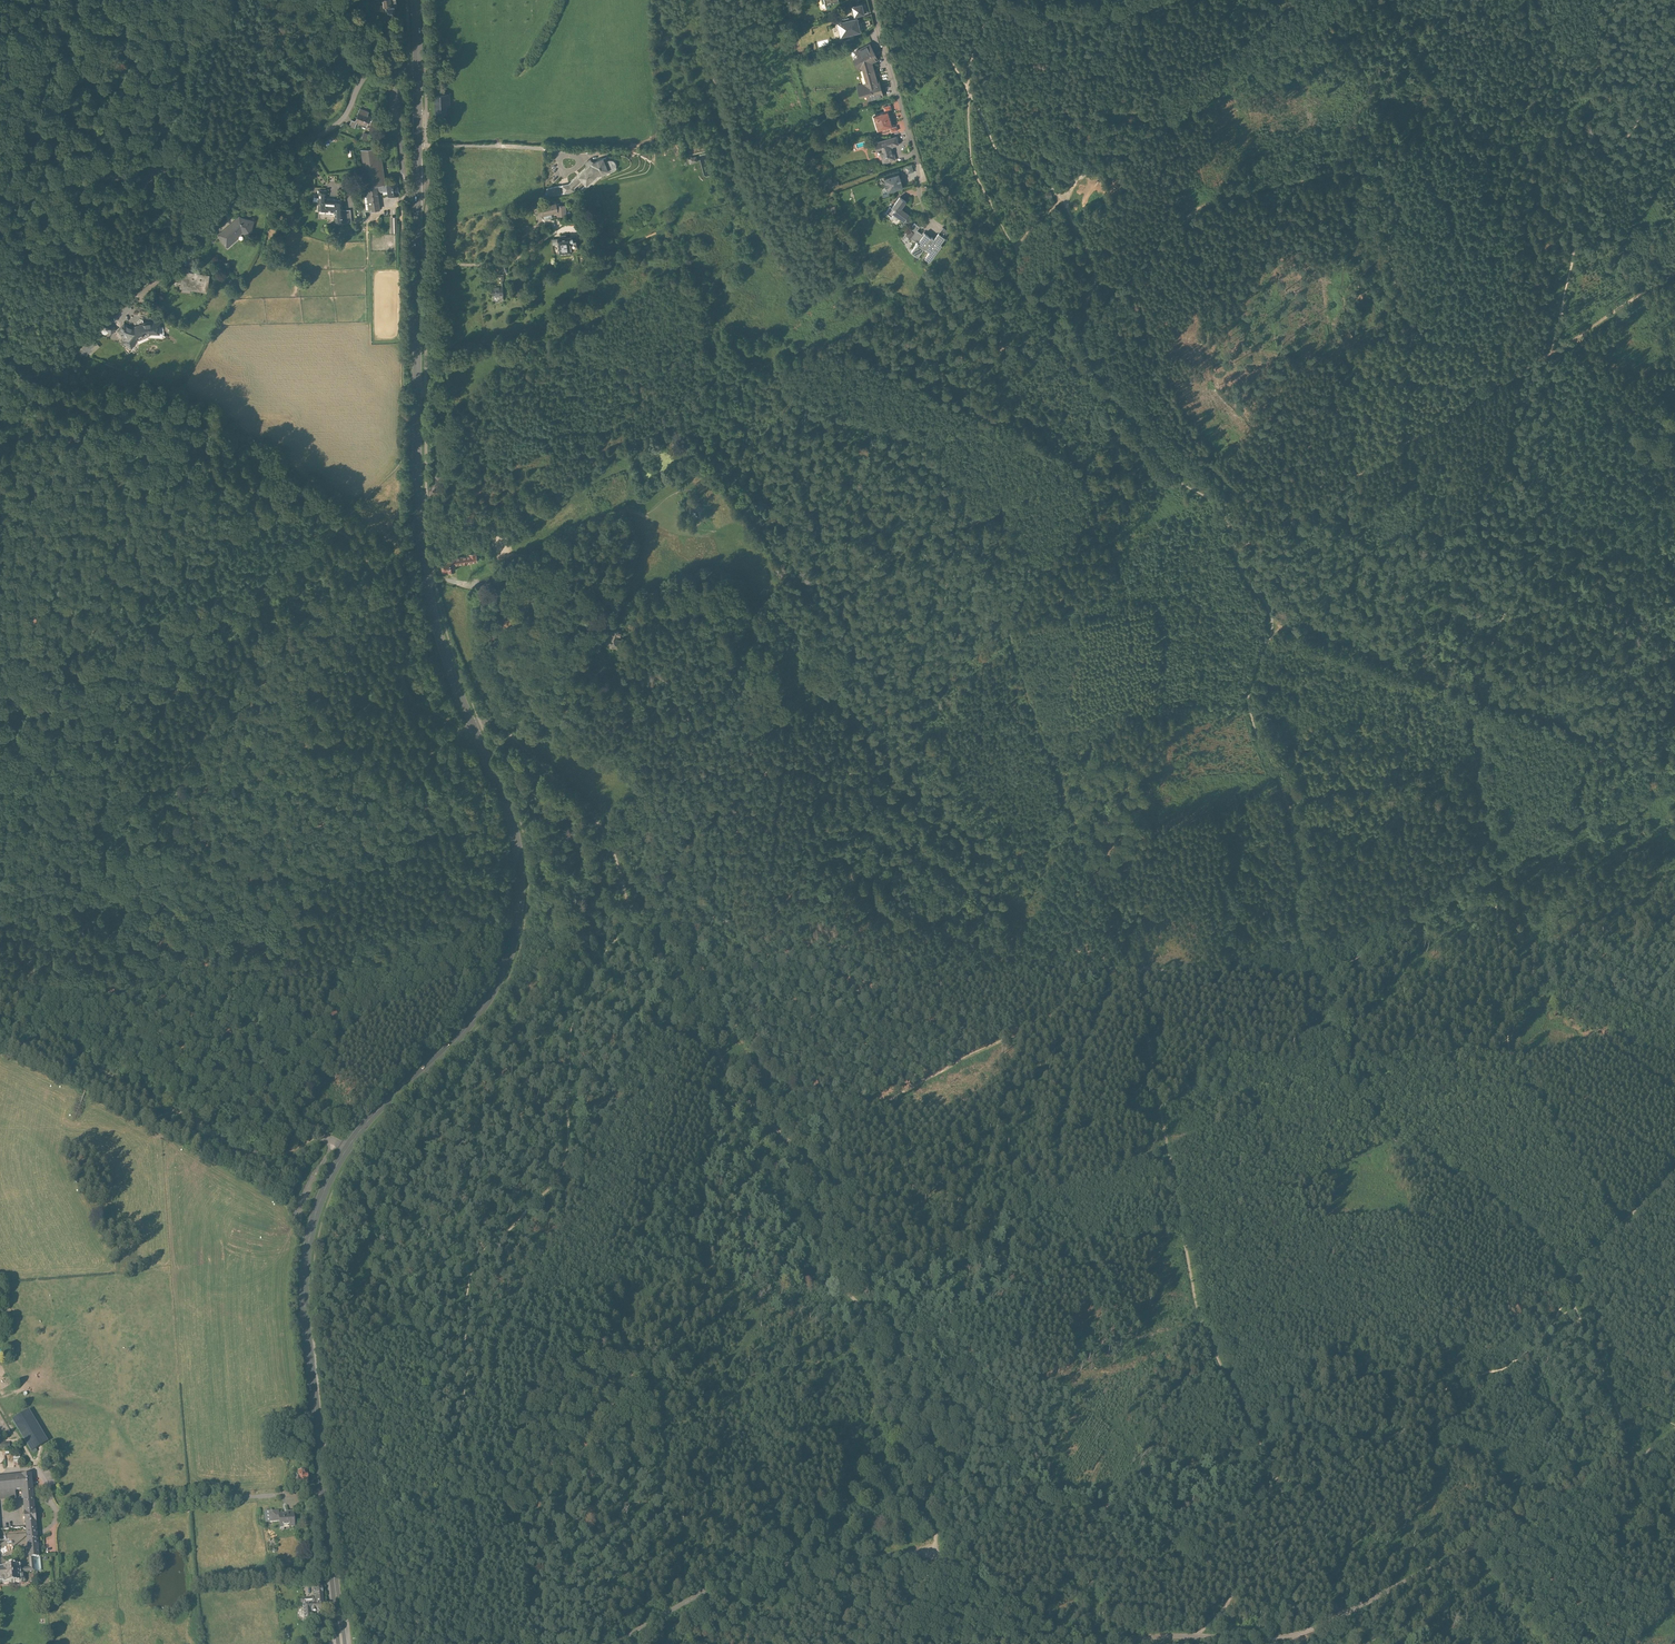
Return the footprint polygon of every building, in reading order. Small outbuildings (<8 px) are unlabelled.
[(368,4),(369,3),(374,3),(383,1),(383,6),(384,8),(386,8),(394,8),(394,7),(396,6),(395,0),(367,0),(368,4)] [(369,3),(370,12),(386,16),(386,8),(384,8),(383,6),(375,5),(374,3),(369,3)] [(863,4),(853,7),(856,16),(866,14),(863,4)] [(394,16),(394,8),(386,8),(386,16),(394,16)] [(857,18),(838,23),(842,36),(860,32),(857,18)] [(828,39),(816,40),(817,47),(829,45),(828,39)] [(870,45),(856,51),(858,56),(854,59),(859,70),(864,85),(857,87),(859,97),(866,95),(868,102),(884,97),(879,81),(877,81),(872,62),(877,59),(870,45)] [(449,96),(435,96),(435,115),(446,115),(446,107),(450,107),(449,96)] [(360,108),(355,121),(351,120),(349,126),(354,128),(356,123),(366,126),(370,116),(368,115),(369,111),(360,108)] [(888,112),(873,116),(878,133),(890,129),(893,128),(888,112)] [(899,130),(905,128),(903,121),(895,122),(896,126),(898,126),(899,130)] [(371,134),(363,132),(361,138),(369,141),(371,134)] [(896,137),(874,144),(877,153),(879,153),(883,164),(896,161),(892,148),(898,146),(896,137)] [(380,148),(361,151),(364,177),(366,187),(371,186),(385,184),(380,148)] [(570,184),(563,185),(564,193),(575,190),(574,188),(583,180),(587,184),(597,175),(608,170),(609,171),(610,171),(613,169),(615,168),(615,166),(613,161),(612,160),(610,160),(608,161),(606,157),(592,163),(592,162),(590,163),(588,165),(589,166),(570,184)] [(898,174),(884,179),(888,192),(903,188),(898,174)] [(366,187),(364,177),(357,178),(362,216),(365,215),(365,211),(369,211),(366,189),(366,187)] [(366,187),(366,189),(369,211),(380,209),(378,192),(387,191),(388,195),(399,194),(397,181),(386,183),(386,184),(385,184),(371,186),(366,187)] [(549,196),(561,193),(560,186),(547,189),(549,196)] [(344,222),(343,210),(342,199),(326,199),(327,190),(319,190),(318,210),(334,211),(335,223),(344,222)] [(892,207),(895,209),(898,206),(901,208),(906,202),(899,197),(892,207)] [(558,215),(566,215),(566,205),(558,206),(558,203),(538,207),(540,216),(546,222),(545,222),(548,225),(552,222),(552,216),(551,213),(553,212),(554,212),(558,211),(558,215)] [(893,212),(904,221),(906,218),(909,214),(901,208),(898,206),(895,209),(893,212)] [(350,209),(343,210),(344,222),(344,223),(351,222),(350,209)] [(239,215),(217,234),(218,237),(221,240),(226,247),(228,247),(239,238),(238,236),(242,232),(250,234),(254,220),(241,217),(239,215)] [(585,222),(578,223),(579,232),(586,231),(585,222)] [(949,231),(943,227),(934,239),(932,238),(924,232),(923,234),(917,229),(919,226),(914,222),(905,233),(917,242),(911,249),(918,255),(924,246),(930,251),(925,257),(930,261),(942,245),(940,243),(945,237),(949,231)] [(561,237),(553,238),(553,244),(559,243),(560,251),(572,250),(572,246),(577,246),(576,240),(573,240),(572,236),(566,237),(566,234),(560,235),(561,237)] [(212,272),(200,270),(200,269),(199,269),(199,268),(198,268),(197,268),(197,269),(197,270),(192,269),(192,265),(185,264),(183,286),(210,289),(212,272)] [(493,299),(503,299),(503,286),(502,286),(502,276),(494,277),(494,287),(492,287),(493,299)] [(117,330),(109,322),(103,328),(111,336),(117,330)] [(125,323),(118,331),(124,340),(122,344),(132,349),(136,344),(137,341),(139,341),(145,338),(148,337),(152,334),(160,334),(160,322),(152,322),(147,323),(144,323),(141,325),(138,326),(136,327),(133,327),(130,327),(127,326),(125,323)] [(90,342),(78,353),(86,357),(92,352),(91,351),(95,347),(90,342)] [(505,521),(489,528),(491,533),(508,526),(505,521)] [(512,526),(507,528),(513,540),(518,538),(512,526)] [(449,561),(445,561),(446,571),(452,570),(452,571),(459,570),(459,564),(481,561),(480,552),(473,553),(473,555),(457,558),(457,557),(449,558),(449,561)] [(620,628),(619,630),(615,628),(613,635),(611,634),(608,643),(624,648),(627,639),(624,639),(626,632),(623,631),(624,629),(620,628)] [(550,663),(544,676),(552,681),(556,674),(558,675),(561,668),(550,663)] [(307,720),(319,723),(321,716),(309,713),(307,720)] [(48,1442),(28,1409),(12,1419),(32,1451),(48,1442)] [(305,1472),(299,1472),(299,1483),(302,1483),(308,1482),(308,1476),(305,1476),(305,1472)] [(32,1474),(22,1475),(23,1489),(24,1494),(24,1500),(24,1502),(26,1519),(27,1528),(27,1531),(37,1530),(34,1499),(32,1474)] [(15,1490),(23,1489),(22,1475),(0,1477),(0,1491),(15,1490)] [(291,1482),(286,1482),(288,1491),(295,1491),(294,1483),(291,1484),(291,1482)] [(16,1499),(15,1490),(0,1491),(0,1500),(16,1499)] [(275,1513),(266,1514),(267,1525),(280,1524),(280,1529),(296,1528),(294,1515),(279,1517),(279,1513),(275,1513)] [(37,1533),(37,1530),(27,1531),(27,1534),(28,1541),(29,1559),(34,1559),(39,1558),(37,1533)] [(29,1559),(30,1568),(18,1569),(18,1567),(12,1567),(0,1568),(0,1581),(4,1581),(4,1584),(20,1582),(20,1580),(24,1580),(24,1573),(35,1572),(34,1559),(29,1559)] [(323,1606),(322,1585),(314,1585),(314,1599),(303,1600),(301,1602),(301,1607),(303,1607),(323,1606)] [(303,1607),(304,1622),(312,1622),(312,1614),(323,1613),(323,1610),(326,1610),(325,1606),(323,1606),(303,1607)]
